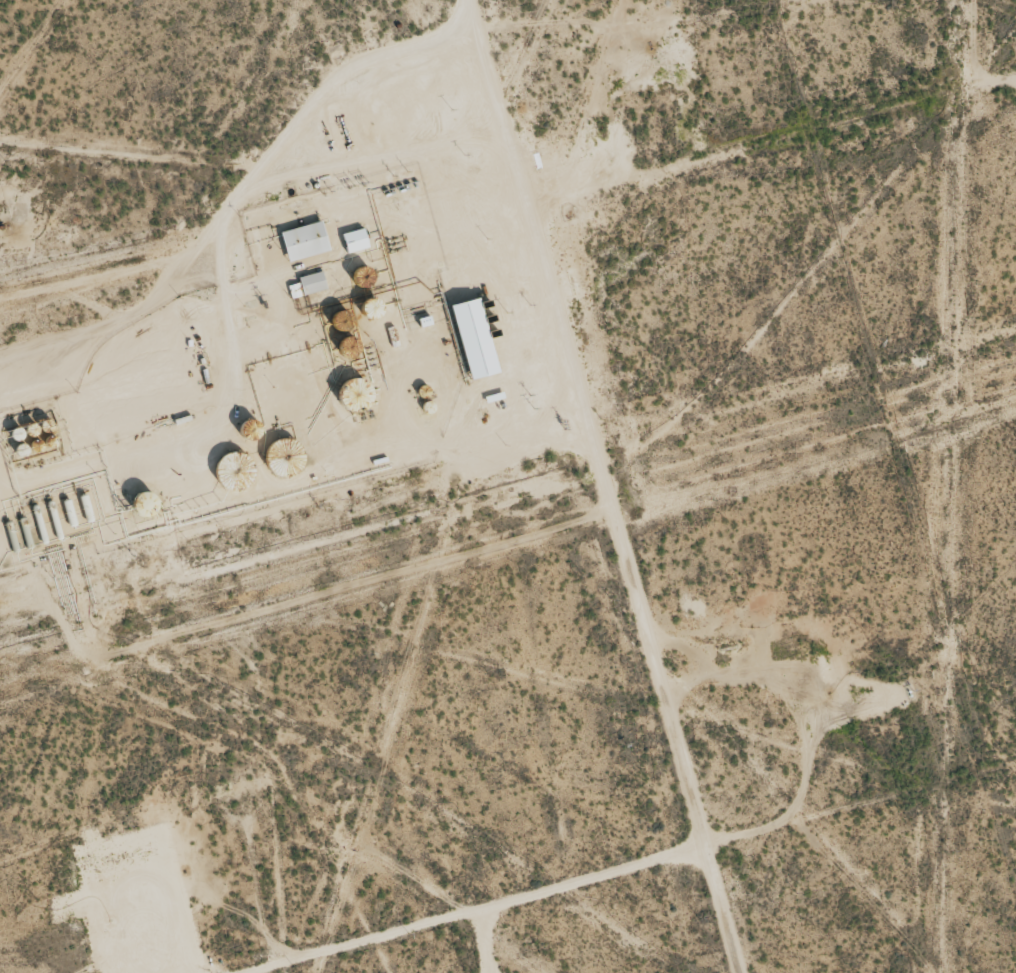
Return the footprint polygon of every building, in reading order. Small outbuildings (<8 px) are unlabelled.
[(284,262),(327,251),(319,221),(276,232),(284,262)] [(339,232),(341,252),(366,249),(363,229),(339,232)] [(324,290),(320,272),(294,278),(296,283),(286,286),(289,298),(324,290)] [(444,305),(462,381),(493,373),(477,309),(489,306),(488,300),(474,303),(472,298),(444,305)]
